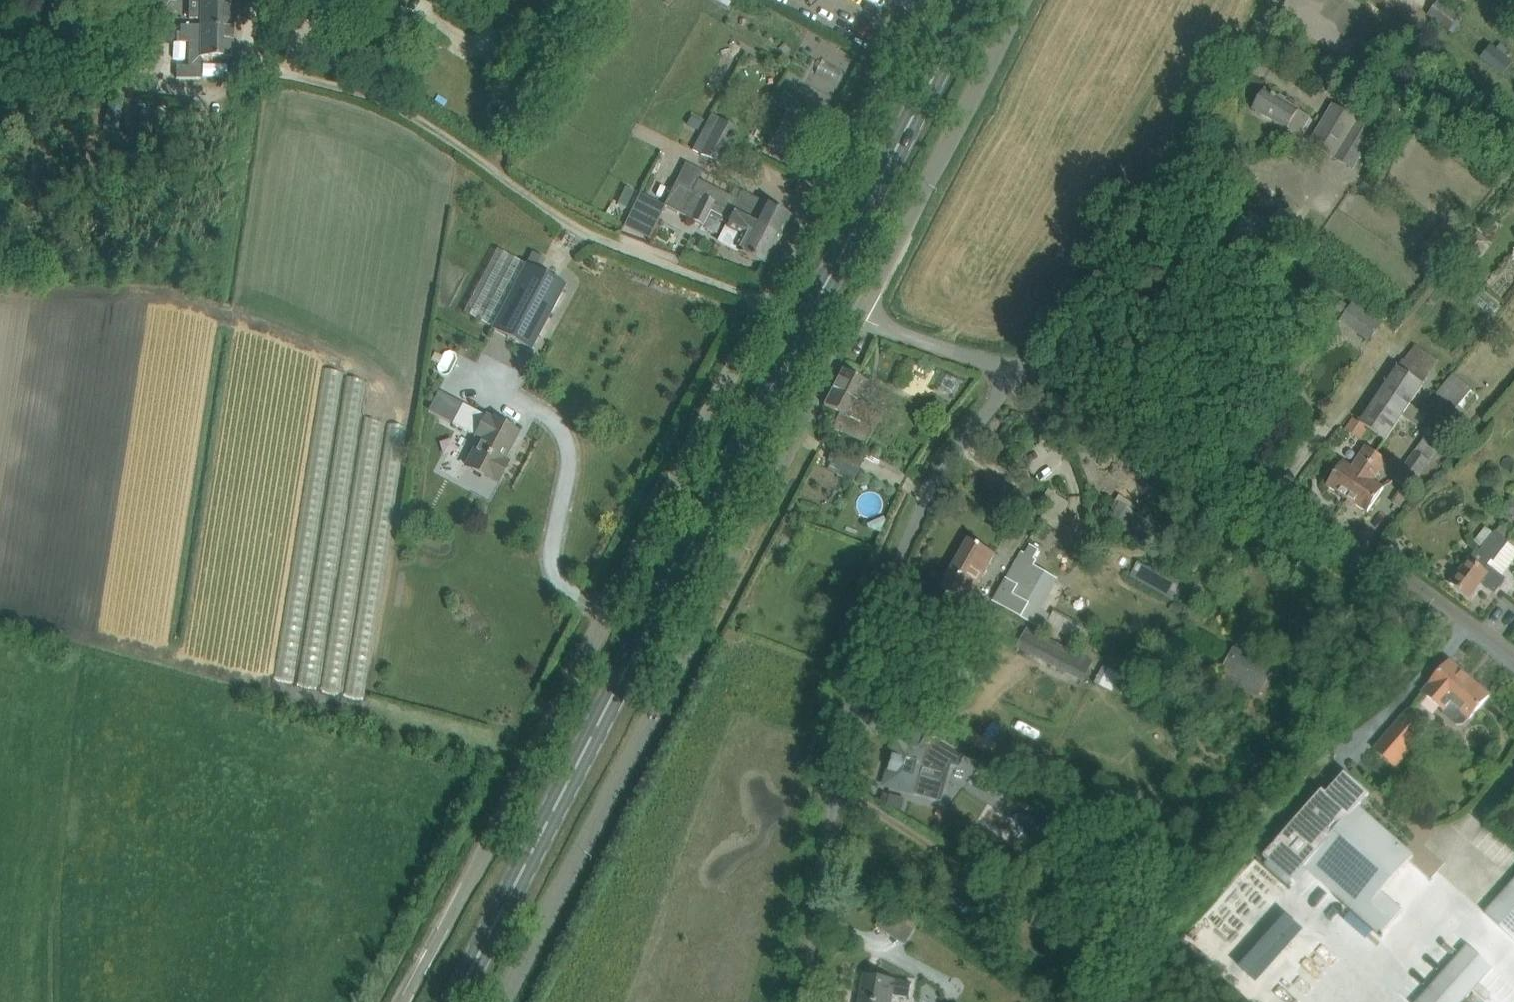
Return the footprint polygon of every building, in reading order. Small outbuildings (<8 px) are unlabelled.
[(201,19),(201,26),(201,27),(233,26),(233,1),(201,1),(189,0),(189,19),(201,19)] [(730,10),(734,0),(711,0),(730,10)] [(1461,17),(1440,0),(1428,16),(1449,33),(1461,17)] [(232,43),(233,26),(201,27),(201,26),(178,26),(177,42),(185,42),(232,43)] [(232,58),(232,43),(185,42),(185,66),(174,66),(173,78),(197,78),(198,58),(232,58)] [(1481,60),(1504,78),(1513,66),(1513,65),(1491,47),(1481,60)] [(716,63),(708,79),(724,86),(731,70),(716,63)] [(849,90),(853,79),(825,68),(821,80),(849,90)] [(1306,115),(1265,90),(1253,109),(1295,135),(1306,115)] [(1353,171),(1377,132),(1333,104),(1309,144),(1353,171)] [(699,136),(692,150),(699,154),(720,164),(738,127),(711,113),(699,136)] [(784,231),(791,216),(741,190),(737,200),(698,180),(702,171),(685,163),(677,178),(753,219),(752,222),(768,230),(771,224),(784,231)] [(766,266),(784,231),(771,224),(768,230),(752,222),(753,219),(677,178),(663,206),(704,226),(710,215),(728,225),(719,241),(766,266)] [(625,185),(615,201),(626,208),(636,192),(625,185)] [(1264,211),(1271,202),(1259,193),(1252,203),(1264,211)] [(531,350),(565,285),(498,249),(465,313),(492,328),(492,329),(531,350)] [(1367,343),(1381,324),(1364,309),(1363,310),(1355,303),(1358,299),(1345,289),(1331,308),(1343,316),(1339,320),(1367,343)] [(1386,441),(1423,386),(1398,369),(1360,423),(1368,429),(1386,441)] [(832,426),(867,444),(875,428),(864,422),(863,425),(849,418),(867,383),(842,370),(824,405),(839,414),(832,426)] [(955,375),(923,396),(937,418),(969,397),(955,375)] [(1471,411),(1481,396),(1461,382),(1451,397),(1471,411)] [(503,460),(517,433),(463,404),(454,424),(477,435),(476,437),(480,439),(466,466),(497,482),(507,462),(503,460)] [(1425,432),(1432,420),(1421,413),(1414,424),(1425,432)] [(1368,429),(1360,423),(1352,418),(1344,430),(1360,440),(1368,429)] [(1395,481),(1409,491),(1445,441),(1430,430),(1415,451),(1416,452),(1395,481)] [(1347,500),(1377,454),(1366,447),(1353,467),(1344,461),(1327,486),(1347,500)] [(1374,481),(1387,461),(1377,454),(1347,500),(1367,513),(1384,488),(1374,481)] [(839,458),(832,474),(859,486),(866,470),(839,458)] [(1513,516),(1513,503),(1507,502),(1505,514),(1513,516)] [(1119,503),(1107,522),(1142,544),(1154,526),(1119,503)] [(1496,531),(1473,560),(1471,559),(1452,584),(1469,597),(1480,582),(1495,593),(1506,579),(1491,567),(1510,543),(1496,531)] [(969,539),(941,588),(967,603),(995,554),(969,539)] [(1025,554),(1022,552),(994,601),(1022,618),(1022,617),(1044,629),(1051,617),(1041,611),(1047,599),(1049,600),(1050,598),(1048,597),(1056,584),(1029,568),(1039,550),(1030,545),(1025,554)] [(1169,600),(1183,577),(1166,567),(1162,573),(1142,561),(1132,577),(1169,600)] [(908,636),(901,633),(898,640),(905,643),(908,636)] [(1041,635),(1032,654),(1070,674),(1080,655),(1041,635)] [(1259,697),(1275,669),(1259,659),(1258,662),(1239,651),(1224,676),(1259,697)] [(1423,693),(1443,711),(1443,715),(1456,725),(1465,725),(1489,696),(1450,662),(1423,693)] [(1121,674),(1105,666),(1096,684),(1112,692),(1121,674)] [(1429,729),(1408,711),(1374,750),(1395,769),(1429,729)] [(963,752),(952,746),(929,733),(920,748),(898,742),(886,785),(914,793),(925,796),(941,801),(951,763),(959,765),(963,752)] [(1322,792),(1265,857),(1293,882),(1305,868),(1381,935),(1402,911),(1382,893),(1414,857),(1358,808),(1369,796),(1345,775),(1327,795),(1322,792)] [(1513,940),(1513,882),(1485,915),(1513,940)] [(1417,1001),(1463,1001),(1494,968),(1468,945),(1417,1001)] [(894,994),(910,997),(912,984),(864,975),(860,1001),(892,1001),(894,994)] [(936,997),(945,1001),(970,1001),(975,994),(949,977),(936,997)] [(1489,1001),(1507,1001),(1513,995),(1513,992),(1501,977),(1482,994),(1489,1001)]
